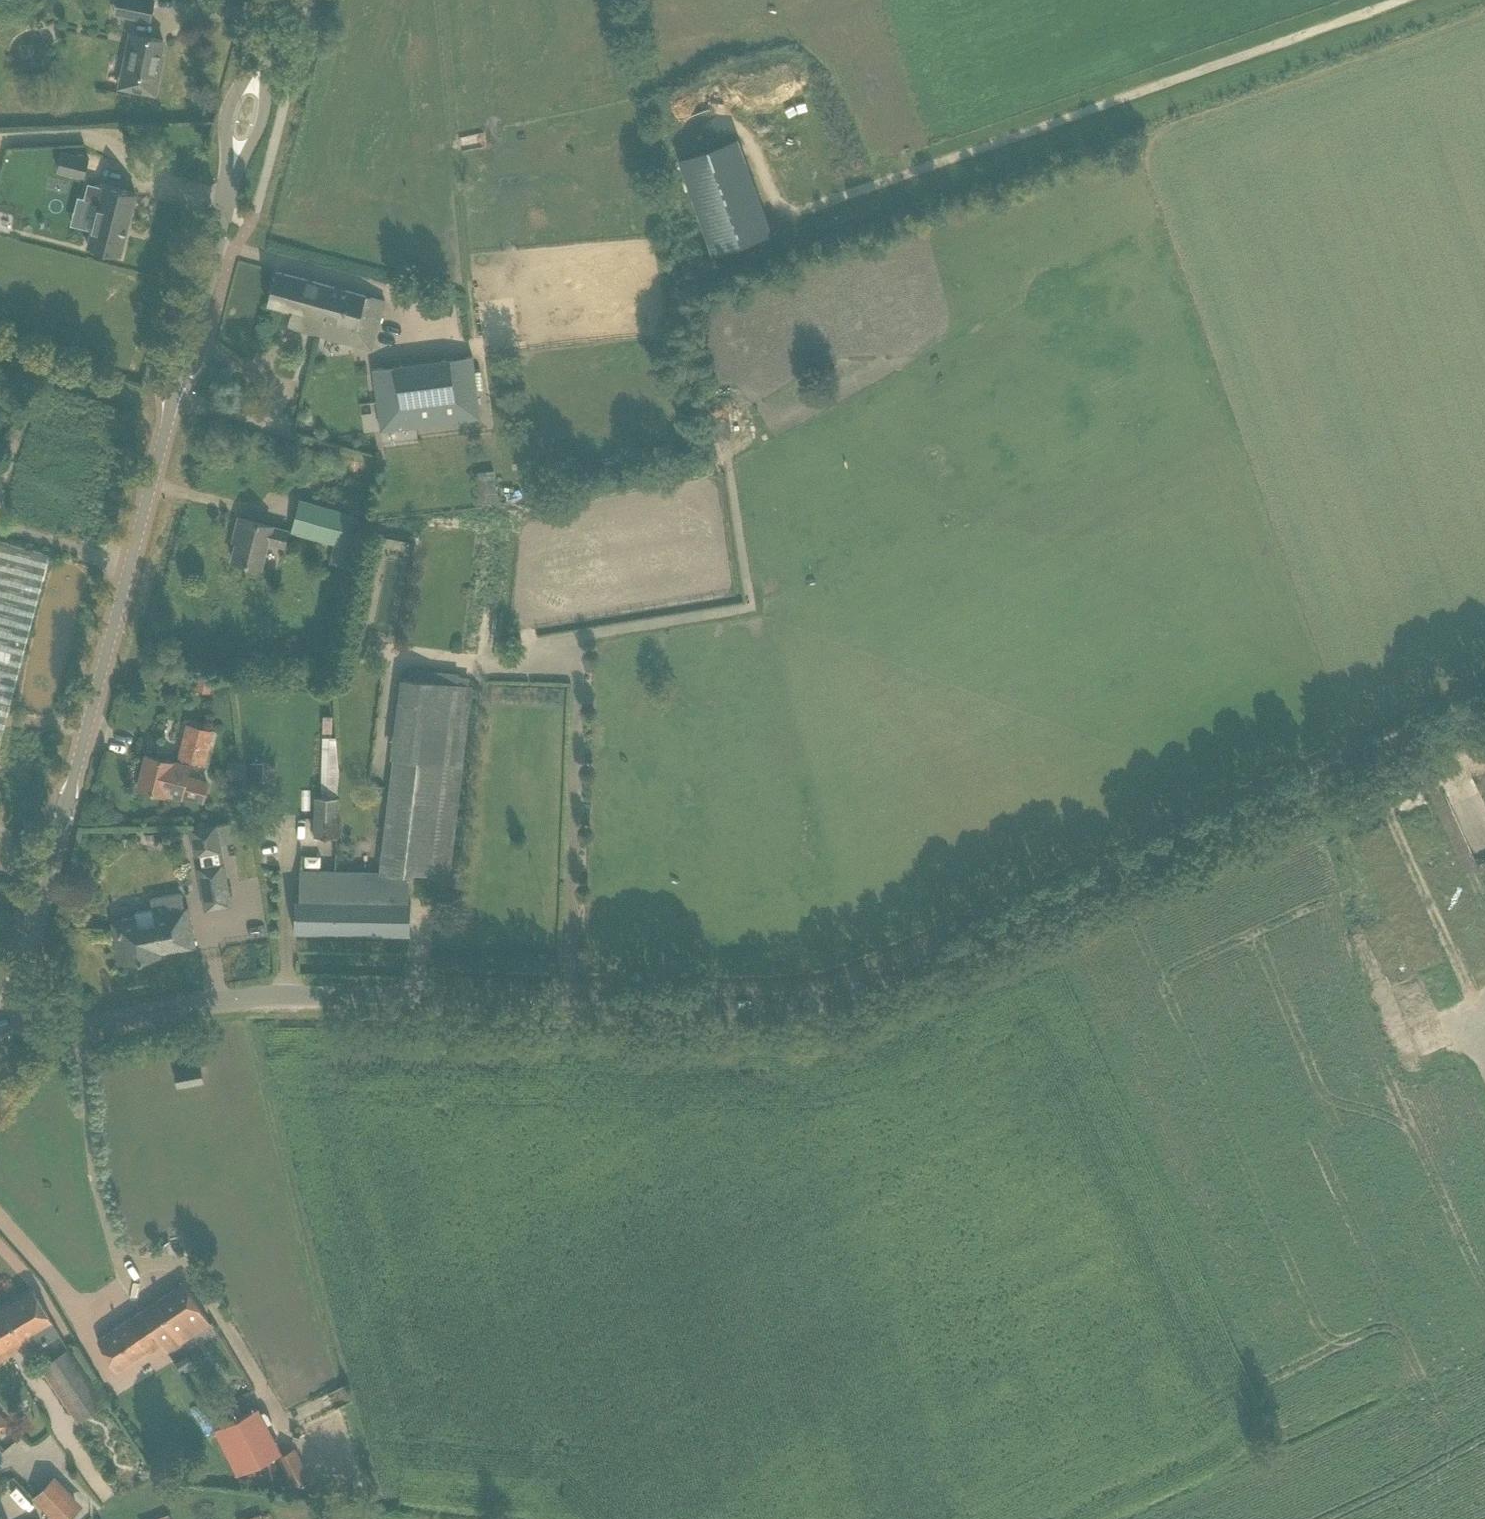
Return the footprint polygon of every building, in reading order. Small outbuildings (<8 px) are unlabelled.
[(43,12),(52,12),(52,0),(43,0),(43,12)] [(152,16),(155,0),(116,0),(114,9),(152,16)] [(129,32),(117,89),(157,96),(166,54),(163,55),(166,40),(129,32)] [(678,156),(709,254),(771,235),(741,136),(678,156)] [(62,152),(57,171),(84,178),(88,163),(89,159),(62,152)] [(104,185),(103,187),(88,183),(84,198),(99,202),(88,247),(120,255),(136,193),(104,185)] [(0,247),(0,249),(11,253),(15,241),(3,237),(0,247)] [(288,326),(318,335),(331,286),(276,271),(267,304),(292,311),(288,326)] [(331,286),(318,335),(353,344),(356,332),(376,337),(386,301),(331,286)] [(302,351),(298,368),(306,370),(311,353),(302,351)] [(480,418),(472,356),(437,360),(440,387),(412,391),(408,364),(373,368),(381,431),(480,418)] [(292,532),(350,547),(358,515),(300,500),(292,532)] [(235,532),(239,533),(232,559),(261,567),(268,541),(283,545),(287,530),(272,526),(239,517),(235,532)] [(49,554),(0,541),(0,740),(49,554)] [(410,876),(448,880),(451,856),(468,685),(399,677),(380,873),(336,872),(336,871),(335,871),(334,933),(409,935),(410,876)] [(199,678),(196,690),(210,693),(213,682),(199,678)] [(323,715),(322,731),(331,732),(331,716),(323,715)] [(186,778),(191,761),(203,764),(203,763),(212,731),(188,725),(180,757),(178,764),(166,760),(147,755),(138,788),(165,795),(166,792),(182,796),(182,795),(203,800),(207,783),(186,778)] [(261,763),(249,774),(260,786),(272,774),(261,763)] [(315,797),(313,836),(338,838),(339,797),(315,797)] [(243,808),(229,809),(231,820),(244,819),(243,808)] [(230,823),(218,825),(222,845),(234,843),(230,823)] [(190,830),(195,856),(200,855),(222,851),(223,851),(218,825),(190,830)] [(200,855),(202,868),(224,864),(222,851),(200,855)] [(202,868),(206,889),(210,909),(231,905),(224,864),(202,868)] [(295,932),(334,933),(335,871),(336,871),(300,870),(299,895),(295,894),(295,932)] [(195,946),(189,912),(184,913),(180,892),(151,897),(153,908),(135,911),(136,916),(111,921),(119,963),(163,956),(162,952),(195,946)] [(184,1283),(141,1311),(162,1344),(167,1352),(210,1323),(184,1283)] [(0,1310),(0,1342),(4,1349),(14,1343),(18,1349),(32,1341),(36,1347),(42,1344),(59,1334),(33,1290),(0,1310)] [(162,1344),(141,1311),(97,1340),(109,1357),(116,1371),(147,1352),(147,1353),(162,1344)] [(39,1366),(77,1422),(108,1401),(70,1346),(39,1366)] [(278,1454),(256,1409),(215,1429),(238,1475),(278,1454)] [(277,1456),(292,1487),(311,1478),(295,1447),(277,1456)] [(137,1467),(135,1473),(138,1478),(144,1480),(149,1477),(151,1471),(148,1465),(142,1464),(137,1467)] [(83,1503),(69,1489),(62,1496),(76,1510),(83,1503)]
